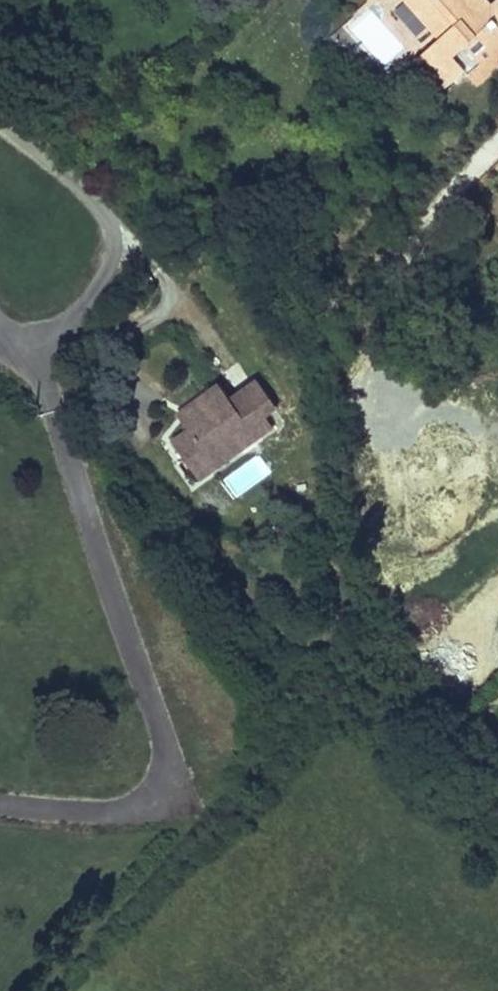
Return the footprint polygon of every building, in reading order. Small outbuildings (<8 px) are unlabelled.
[(493,11),(487,3),(478,11),(467,0),(414,0),(414,1),(407,6),(442,42),(429,56),(441,68),(437,72),(451,88),(465,74),(478,88),(497,69),(497,6),(493,11)] [(478,11),(487,3),(483,0),(467,0),(478,11)] [(183,424),(164,435),(196,480),(273,423),(273,399),(253,375),(227,393),(217,377),(171,406),(183,424)]
